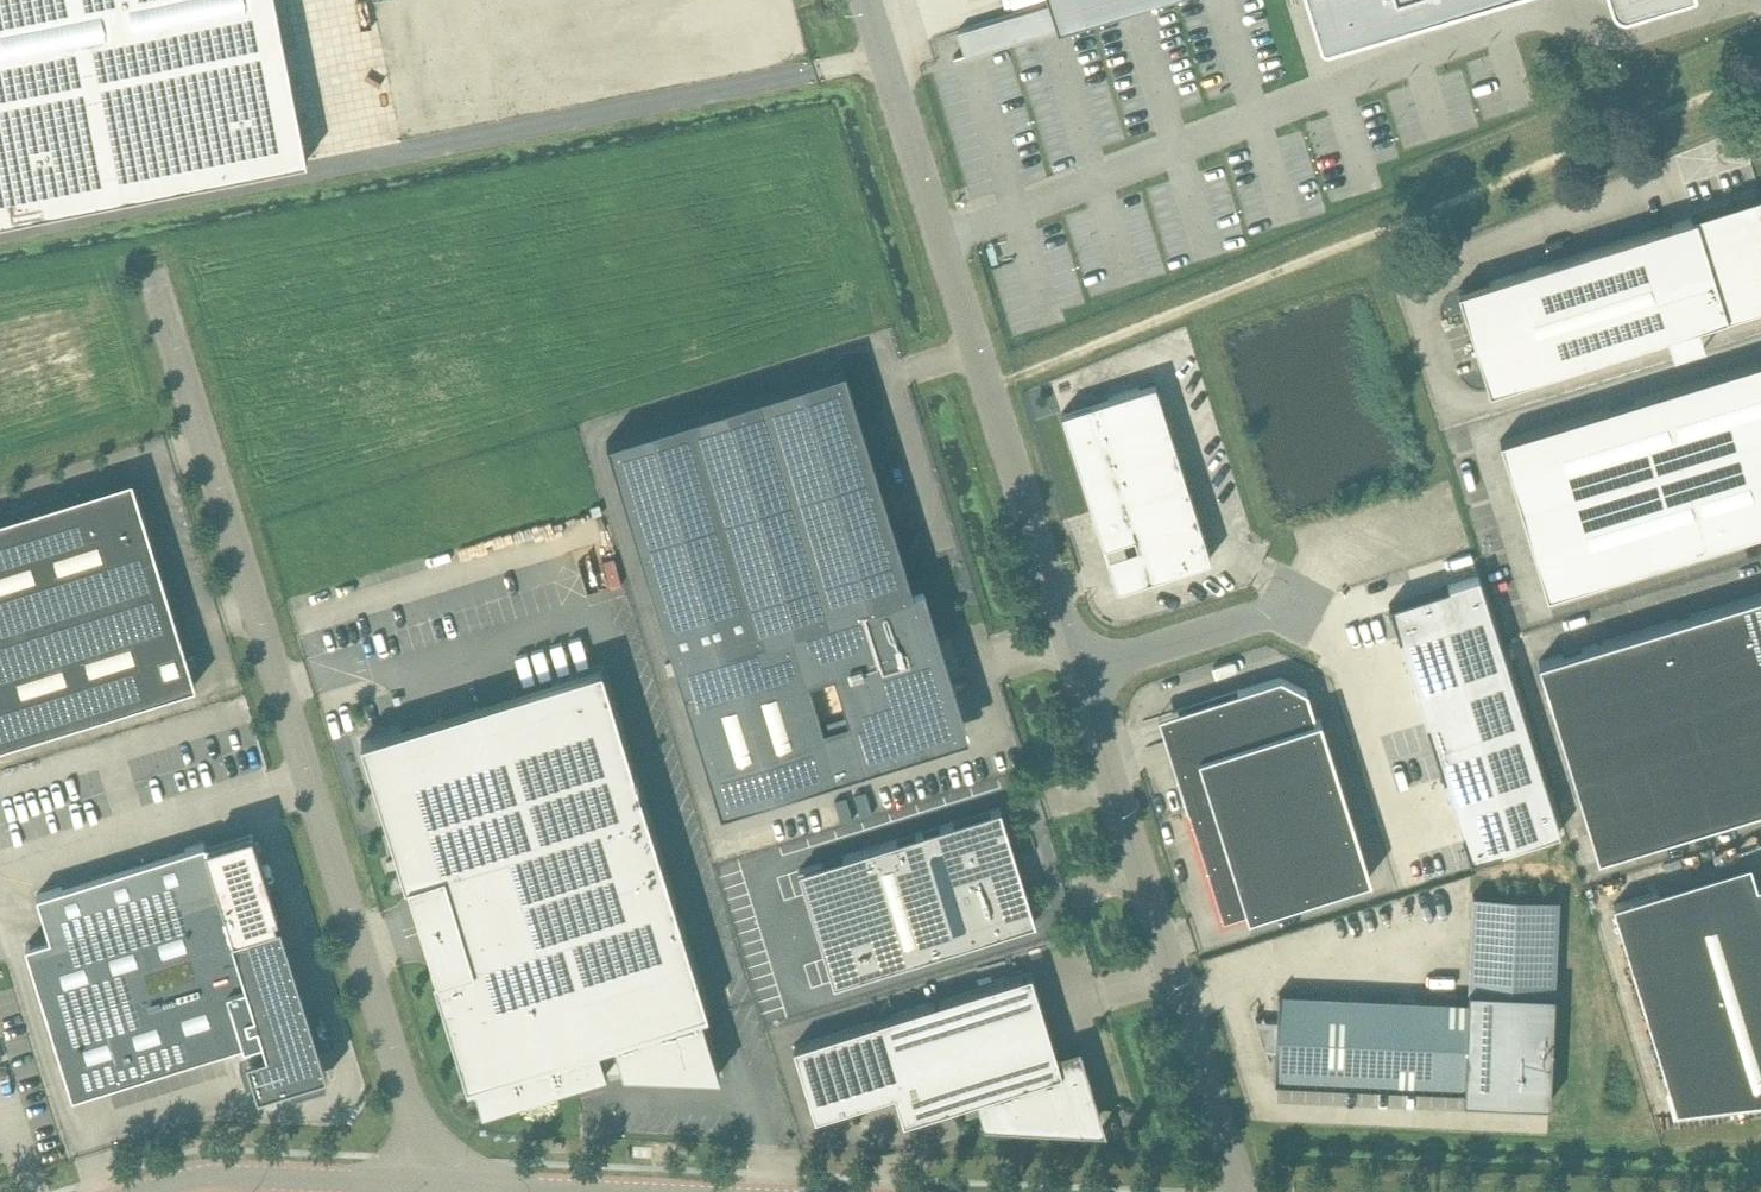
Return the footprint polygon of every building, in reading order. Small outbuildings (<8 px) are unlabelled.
[(308,160),(276,0),(0,0),(0,220),(308,160)] [(1049,2),(957,31),(964,52),(953,56),(954,57),(1134,0),(1049,0),(1049,2)] [(1327,45),(1334,43),(1475,0),(1313,0),(1327,45)] [(1760,306),(1760,194),(1691,216),(1691,217),(1488,281),(1488,280),(1457,289),(1465,316),(1466,316),(1489,390),(1725,316),(1725,317),(1760,306)] [(1500,439),(1547,594),(1760,529),(1760,360),(1500,439)] [(720,810),(865,765),(887,758),(884,749),(956,727),(929,640),(845,366),(606,440),(720,810)] [(1155,382),(1062,412),(1099,530),(1130,520),(1148,577),(1211,558),(1155,382)] [(0,518),(0,744),(196,684),(132,477),(0,518)] [(1478,575),(1389,603),(1470,859),(1559,831),(1478,575)] [(1568,759),(1598,856),(1760,806),(1760,593),(1538,661),(1568,759)] [(361,740),(434,976),(467,1085),(469,1085),(468,1081),(474,1080),(482,1108),(606,1070),(606,1067),(621,1062),(623,1070),(720,1074),(700,1010),(705,1009),(706,1012),(708,1011),(602,665),(361,740)] [(1370,876),(1320,717),(1316,718),(1307,690),(1281,676),(1237,690),(1245,715),(1191,732),(1198,755),(1173,763),(1188,809),(1189,809),(1221,908),(1239,910),(1246,909),(1246,910),(1247,915),(1370,876)] [(1003,816),(1000,807),(990,810),(991,812),(955,823),(954,821),(915,833),(916,835),(897,841),(897,839),(842,856),(878,971),(989,936),(989,934),(1025,923),(1025,925),(1035,921),(1033,913),(1031,913),(1029,906),(1032,904),(1031,903),(1028,905),(1020,895),(1028,889),(1028,888),(1023,891),(1015,876),(1022,872),(1021,871),(1018,873),(1011,857),(1013,856),(1008,840),(1006,841),(1004,835),(1010,833),(1010,832),(1004,833),(1001,816),(1003,816)] [(50,937),(26,944),(73,1095),(245,1042),(248,1052),(266,1047),(267,1049),(241,1057),(247,1076),(253,1074),(258,1091),(278,1085),(291,1081),(293,1088),(324,1078),(322,1071),(327,1070),(280,919),(276,921),(247,828),(205,841),(37,894),(50,937)] [(1613,904),(1675,1109),(1760,1099),(1760,883),(1758,884),(1749,861),(1613,904)] [(1275,1049),(1274,1079),(1463,1086),(1463,1099),(1550,1103),(1558,895),(1471,892),(1467,1000),(1278,992),(1277,1021),(1275,1049)] [(1097,1109),(1079,1045),(1057,1052),(1032,971),(793,1045),(815,1116),(895,1091),(904,1120),(975,1098),(983,1124),(1083,1127),(1097,1109)]
